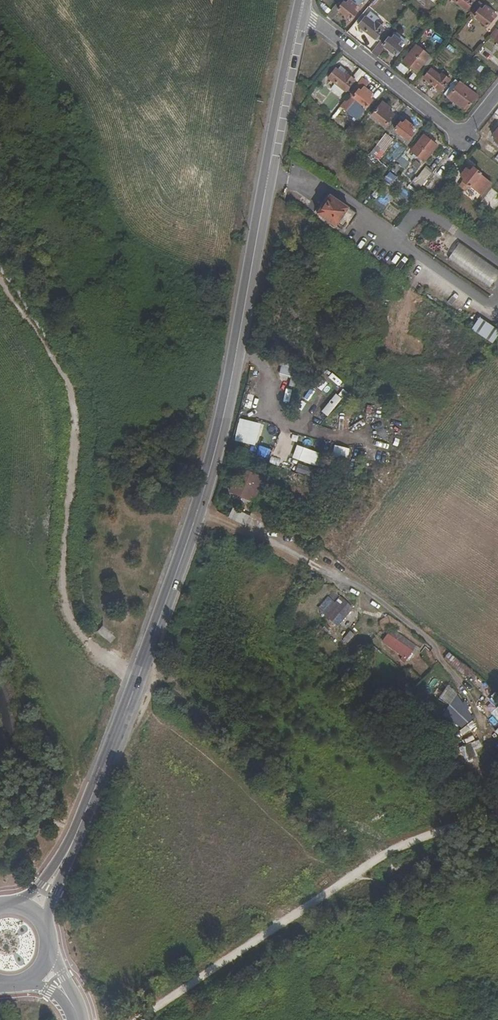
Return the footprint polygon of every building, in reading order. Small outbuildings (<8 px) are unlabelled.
[(358,7),(364,0),(349,0),(346,4),(344,2),(338,9),(351,20),(360,10),(358,7)] [(467,10),(475,0),(454,0),(467,10)] [(467,10),(470,13),(479,2),(477,0),(475,0),(467,10)] [(488,27),(497,16),(479,2),(470,13),(488,27)] [(376,38),(380,41),(386,34),(383,31),(384,29),(377,22),(379,20),(373,16),(369,20),(365,17),(359,26),(375,39),(376,38)] [(383,46),(396,55),(405,44),(395,36),(392,40),(390,38),(383,46)] [(417,72),(422,65),(429,56),(416,46),(404,62),(417,72)] [(481,53),(490,59),(494,55),(485,48),(481,53)] [(426,68),(433,59),(429,56),(422,65),(426,68)] [(373,95),(365,88),(369,83),(363,78),(359,83),(347,74),(348,73),(341,66),(338,70),(335,69),(329,78),(334,83),(330,87),(342,96),(347,90),(350,93),(350,95),(365,108),(372,100),(370,99),(373,95)] [(425,78),(441,91),(450,80),(442,74),(441,77),(431,69),(425,78)] [(449,97),(466,110),(477,96),(460,83),(449,97)] [(373,116),(386,126),(394,115),(388,110),(389,108),(383,103),(373,116)] [(394,130),(408,140),(417,130),(405,121),(403,125),(400,123),(394,130)] [(381,151),(384,152),(394,140),(386,134),(371,153),(376,158),(381,151)] [(424,136),(412,151),(425,161),(437,146),(424,136)] [(412,165),(418,169),(422,165),(416,160),(412,165)] [(470,187),(477,192),(487,180),(469,166),(461,175),(464,178),(459,185),(466,192),(470,187)] [(413,183),(420,188),(433,172),(426,167),(413,183)] [(317,213),(336,227),(349,208),(330,194),(317,213)] [(448,261),(492,283),(497,272),(497,265),(457,244),(448,261)] [(497,332),(497,327),(479,315),(471,327),(492,341),(497,332)] [(281,359),(278,372),(291,376),(294,362),(281,359)] [(312,386),(326,393),(330,387),(316,379),(312,386)] [(288,380),(284,394),(289,396),(294,382),(288,380)] [(240,417),(250,419),(257,392),(247,389),(240,417)] [(334,392),(323,403),(329,408),(339,397),(334,392)] [(281,422),(287,401),(279,399),(273,420),(281,422)] [(319,425),(325,418),(317,412),(311,418),(319,425)] [(351,427),(355,415),(349,413),(345,425),(351,427)] [(300,445),(300,457),(306,457),(306,474),(320,475),(321,446),(300,445)] [(256,503),(259,496),(261,488),(247,482),(246,485),(235,480),(230,491),(256,503)] [(250,517),(238,510),(233,519),(245,527),(250,517)] [(318,609),(337,626),(352,609),(335,594),(330,599),(328,598),(318,609)] [(405,663),(412,653),(416,646),(392,629),(382,643),(402,657),(400,660),(405,663)] [(344,639),(347,642),(354,635),(350,632),(344,639)] [(444,659),(466,677),(471,671),(449,653),(444,659)] [(497,716),(497,696),(492,690),(478,706),(489,717),(494,712),(497,716)] [(447,718),(459,726),(467,713),(455,705),(447,718)] [(441,746),(450,740),(446,733),(436,740),(441,746)] [(467,761),(477,756),(471,742),(460,747),(467,761)]
